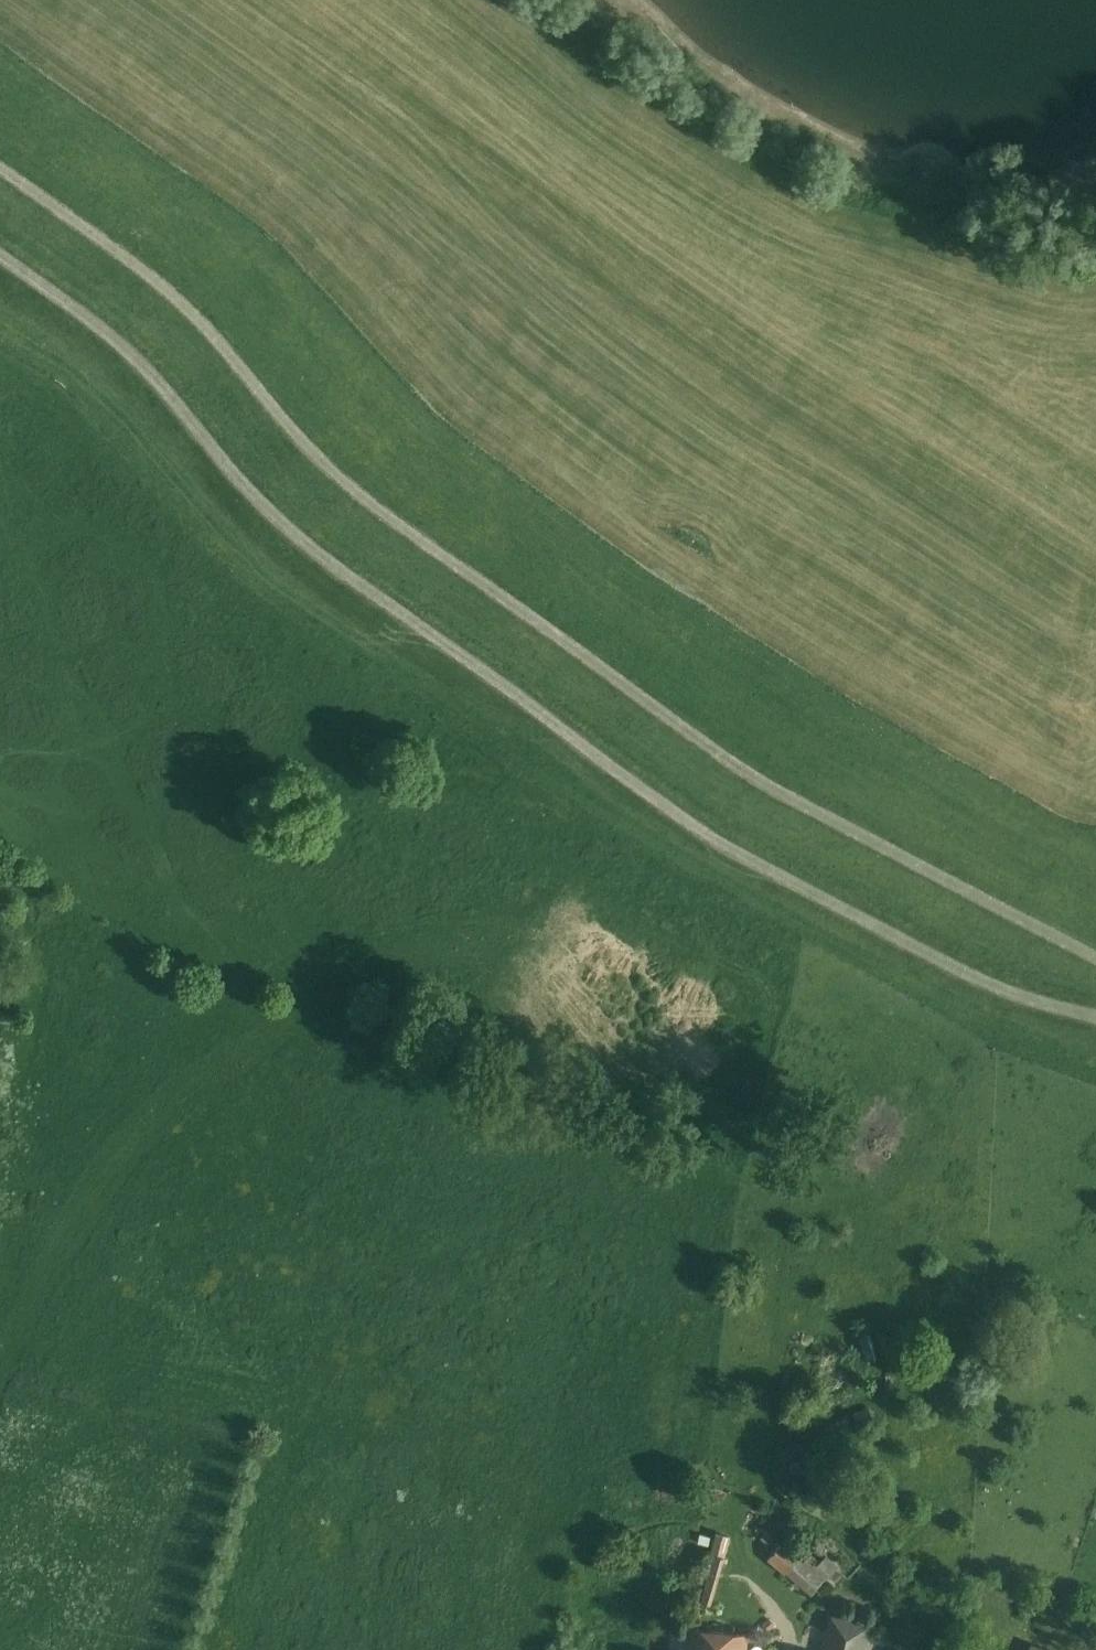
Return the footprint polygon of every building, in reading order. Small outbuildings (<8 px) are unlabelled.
[(780,1543),(769,1556),(810,1593),(822,1579),(813,1571),(802,1562),(780,1543)] [(813,1571),(822,1579),(835,1564),(826,1556),(813,1571)] [(832,1616),(823,1649),(863,1649),(868,1630),(870,1625),(832,1616)] [(688,1628),(685,1649),(744,1649),(746,1634),(688,1628)] [(868,1630),(863,1649),(876,1649),(880,1632),(868,1630)]
